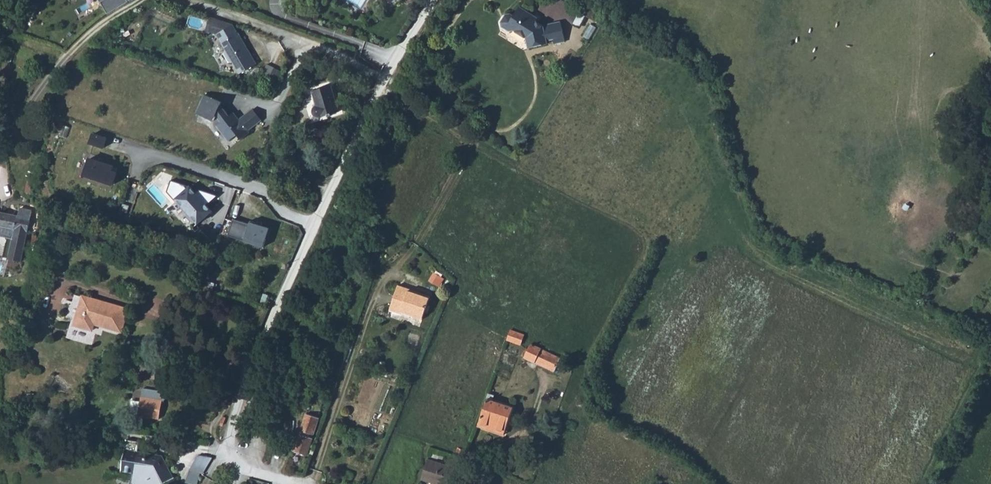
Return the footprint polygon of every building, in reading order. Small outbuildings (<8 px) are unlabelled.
[(127,0),(105,0),(101,2),(107,13),(128,1),(127,0)] [(501,22),(502,27),(509,31),(513,30),(526,39),(528,48),(547,44),(547,41),(554,39),(555,44),(565,42),(560,22),(543,25),(536,21),(535,16),(519,7),(514,16),(510,14),(506,15),(501,22)] [(588,8),(585,15),(598,22),(602,15),(588,8)] [(257,64),(233,25),(217,34),(226,50),(225,54),(229,61),(234,62),(240,73),(257,64)] [(10,64),(15,51),(7,48),(3,61),(10,64)] [(277,85),(283,72),(268,65),(262,77),(268,80),(277,85)] [(339,111),(331,86),(312,92),(317,106),(316,107),(315,107),(314,108),(313,109),(313,110),(313,111),(313,112),(313,114),(314,115),(314,116),(315,116),(316,117),(317,117),(319,117),(320,117),(339,111)] [(241,139),(248,134),(249,133),(247,131),(261,120),(253,109),(239,120),(233,113),(229,116),(224,109),(219,107),(222,102),(205,95),(196,113),(214,121),(216,115),(221,122),(218,124),(217,125),(229,141),(237,134),(241,139)] [(92,144),(107,146),(109,136),(94,133),(92,144)] [(88,157),(83,174),(113,183),(117,171),(112,170),(114,165),(88,157)] [(212,211),(190,186),(176,198),(198,223),(212,211)] [(32,211),(20,209),(19,216),(1,212),(0,216),(0,226),(15,229),(9,258),(21,261),(28,232),(32,211)] [(228,236),(260,247),(266,231),(234,220),(228,236)] [(438,284),(442,277),(434,272),(430,279),(438,284)] [(422,320),(430,296),(398,285),(390,310),(401,314),(402,313),(422,320)] [(128,309),(83,296),(83,297),(75,295),(72,302),(71,301),(66,317),(72,319),(67,337),(92,345),(98,325),(122,332),(128,309)] [(524,335),(511,330),(507,339),(520,344),(524,335)] [(525,348),(522,355),(555,372),(561,358),(531,344),(528,350),(525,348)] [(166,399),(167,394),(165,392),(143,388),(138,415),(159,419),(162,401),(164,401),(166,399)] [(488,394),(478,426),(489,429),(492,422),(507,427),(513,408),(492,401),(494,395),(488,394)] [(307,454),(319,418),(307,413),(299,435),(294,450),(307,454)] [(492,422),(489,429),(504,434),(507,427),(492,422)] [(162,456),(146,453),(146,450),(138,449),(139,442),(126,440),(121,471),(135,473),(133,482),(135,483),(162,483),(174,478),(162,456)] [(204,474),(212,457),(198,455),(190,471),(200,473),(204,474)] [(422,478),(438,483),(441,483),(443,483),(449,483),(454,468),(428,459),(422,478)] [(200,473),(190,471),(187,482),(195,483),(197,483),(200,473)]
